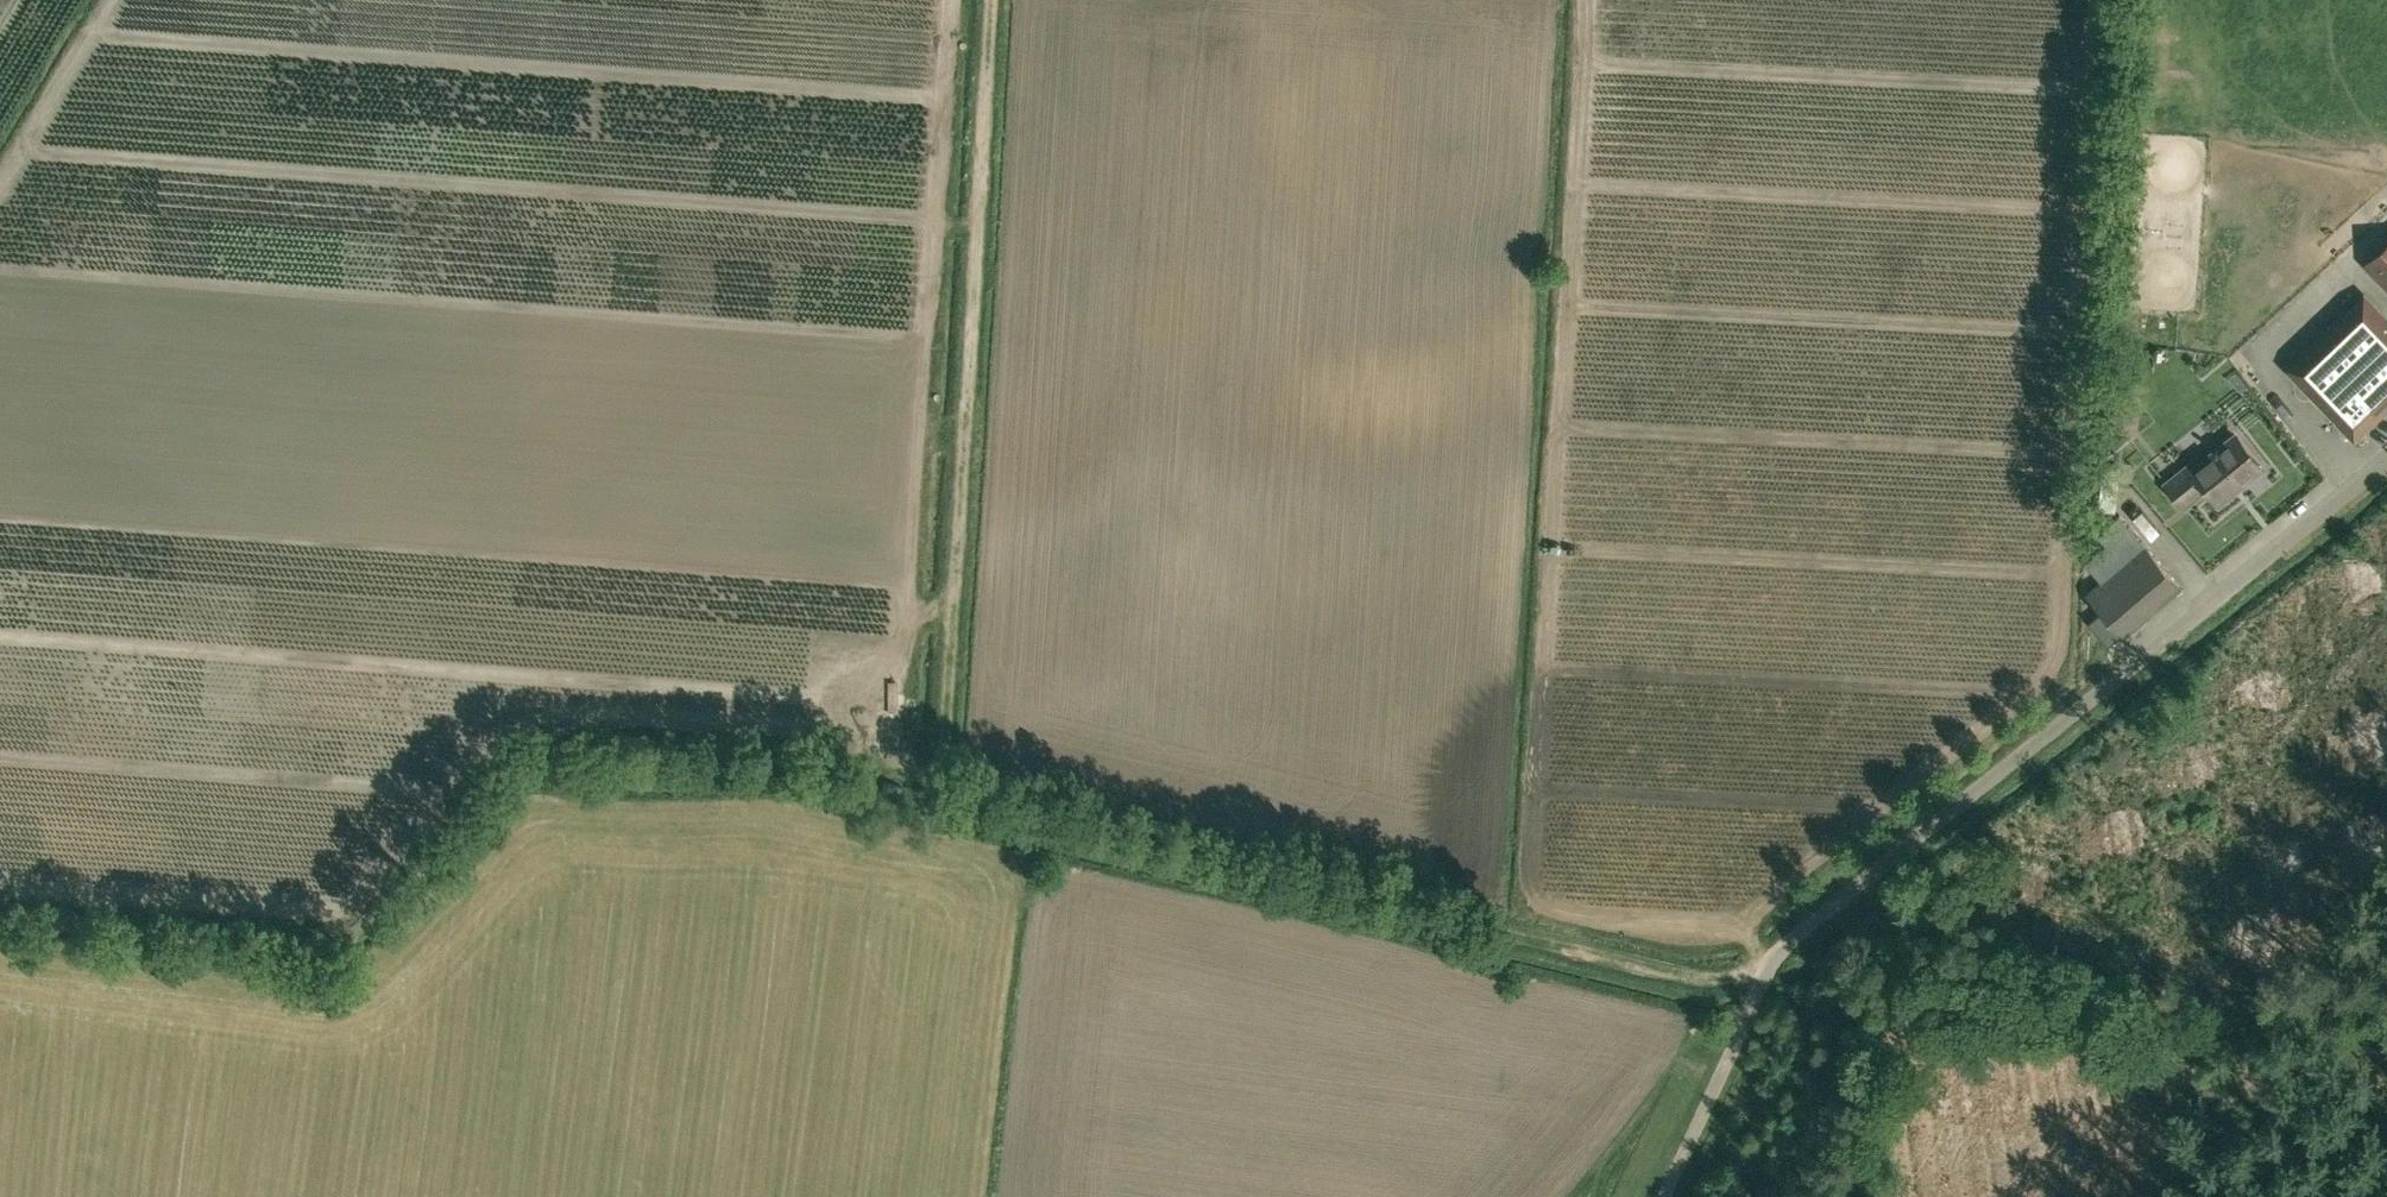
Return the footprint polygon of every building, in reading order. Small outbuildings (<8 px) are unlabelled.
[(2368,267),(2386,287),(2386,249),(2368,267)] [(2386,406),(2386,319),(2366,296),(2289,368),(2354,437),(2386,406)] [(2219,504),(2222,501),(2219,497),(2261,464),(2236,433),(2193,467),(2190,463),(2166,483),(2185,507),(2207,489),(2219,504)] [(2087,560),(2085,562),(2086,564),(2102,582),(2094,588),(2088,594),(2102,611),(2089,622),(2108,644),(2121,634),(2174,588),(2179,584),(2129,524),(2119,513),(2108,522),(2110,524),(2097,535),(2105,544),(2087,560)]
